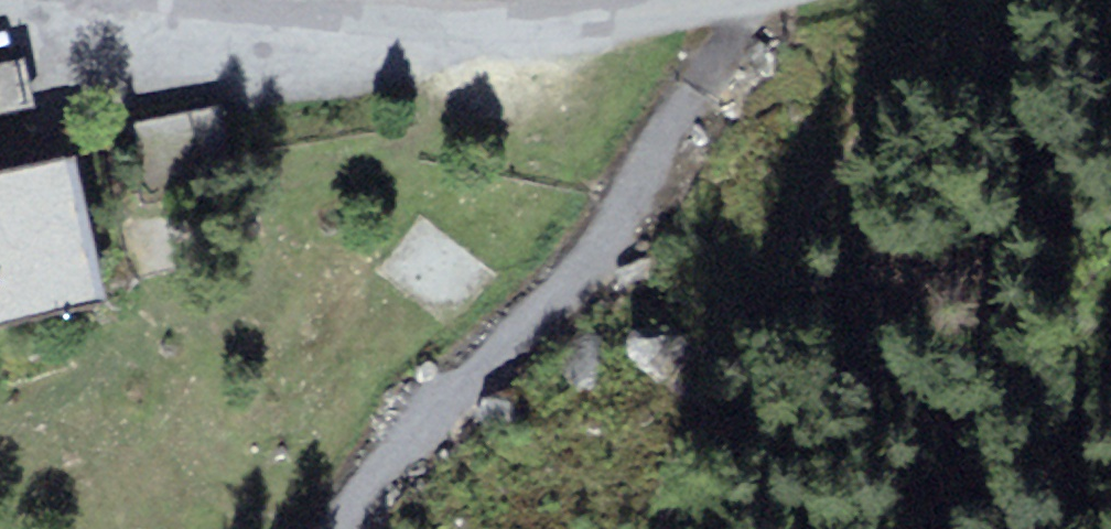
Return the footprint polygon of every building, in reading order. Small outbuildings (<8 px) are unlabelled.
[(31,107),(22,58),(0,63),(0,113),(31,107)] [(213,108),(126,129),(143,202),(230,181),(213,108)] [(104,300),(75,156),(0,171),(0,321),(104,300)]
